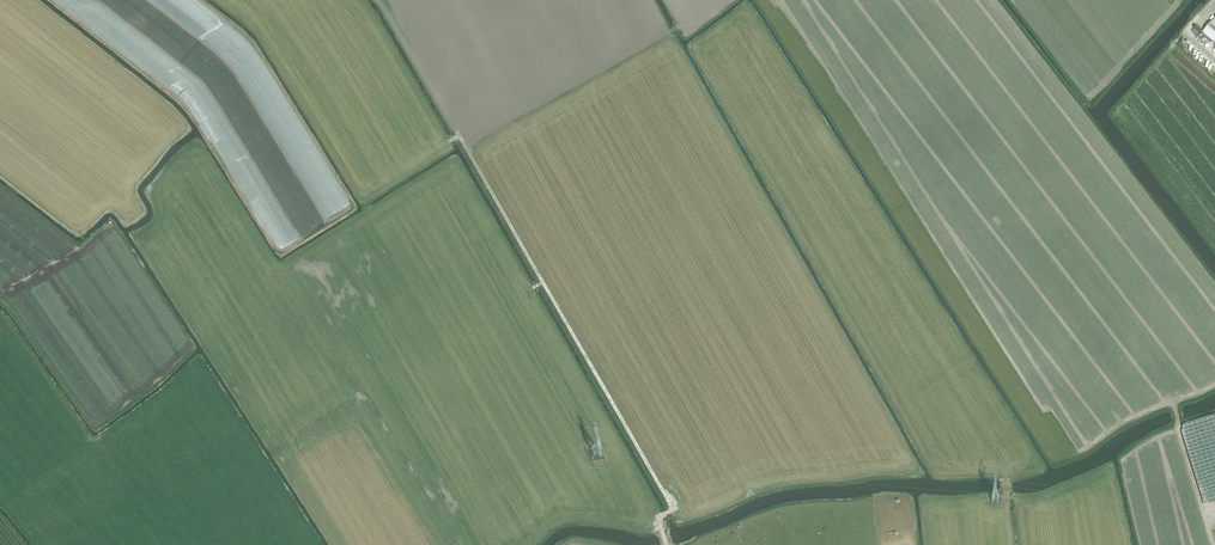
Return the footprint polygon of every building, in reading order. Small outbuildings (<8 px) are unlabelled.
[(1202,32),(1214,44),(1214,18),(1202,32)] [(1183,425),(1182,433),(1203,503),(1214,499),(1214,414),(1183,425)]
